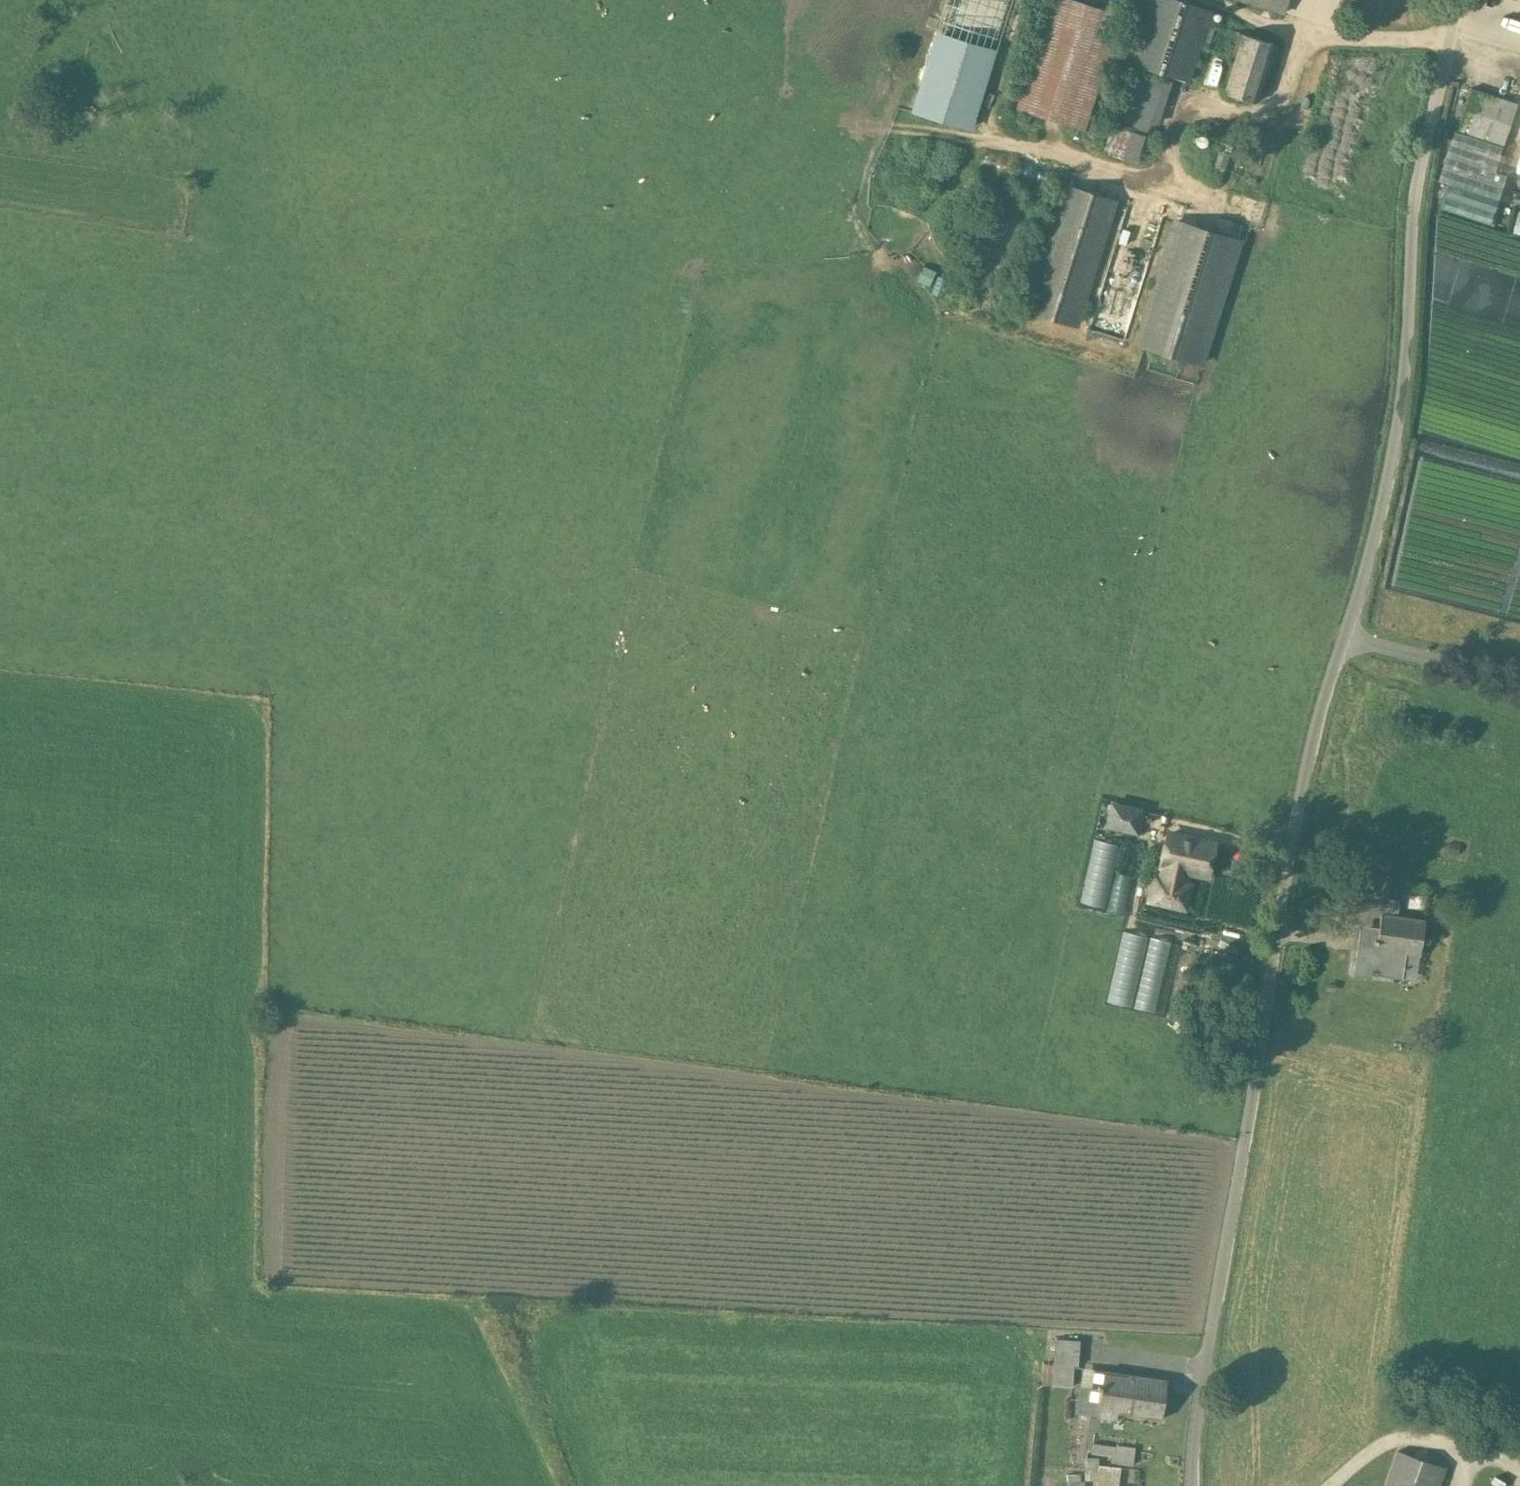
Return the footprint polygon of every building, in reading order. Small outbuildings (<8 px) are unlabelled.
[(1075,0),(1050,0),(1016,107),(1084,128),(1120,14),(1075,0)] [(1174,0),(1154,0),(1134,63),(1187,80),(1199,41),(1208,16),(1209,11),(1174,0)] [(1284,12),(1287,0),(1247,0),(1284,12)] [(1275,42),(1230,28),(1231,24),(1208,16),(1199,41),(1236,53),(1224,91),(1256,102),(1275,42)] [(1519,32),(1519,21),(1503,16),(1500,26),(1519,32)] [(992,54),(938,38),(915,111),(970,128),(992,54)] [(1167,91),(1129,80),(1115,123),(1152,138),(1167,91)] [(1517,104),(1472,89),(1465,109),(1510,125),(1517,104)] [(1510,125),(1465,109),(1457,131),(1503,146),(1510,125)] [(1144,139),(1115,123),(1105,152),(1136,162),(1144,139)] [(1210,136),(1195,132),(1192,140),(1208,145),(1210,136)] [(1500,147),(1454,132),(1438,180),(1498,200),(1506,176),(1492,171),(1500,147)] [(1212,168),(1227,172),(1235,140),(1221,136),(1212,168)] [(1115,202),(1067,187),(1028,309),(1077,324),(1115,202)] [(1519,235),(1519,211),(1517,211),(1511,232),(1519,235)] [(1240,242),(1176,221),(1138,343),(1202,363),(1240,242)] [(1206,846),(1138,830),(1127,879),(1195,894),(1206,846)] [(1104,907),(1119,843),(1095,837),(1081,901),(1104,907)] [(1348,923),(1345,975),(1396,978),(1398,950),(1418,951),(1420,916),(1394,914),(1395,897),(1385,897),(1386,874),(1357,873),(1356,902),(1373,903),(1372,924),(1348,923)] [(1107,1002),(1154,1011),(1168,940),(1122,930),(1107,1002)] [(1079,1340),(1055,1339),(1054,1364),(1074,1365),(1078,1365),(1079,1340)] [(1054,1365),(1043,1364),(1042,1384),(1052,1385),(1054,1365)] [(1074,1365),(1054,1364),(1054,1365),(1052,1385),(1072,1386),(1074,1365)] [(1105,1370),(1082,1367),(1075,1411),(1090,1414),(1090,1416),(1097,1418),(1099,1408),(1105,1370)] [(1167,1380),(1105,1370),(1099,1408),(1118,1411),(1161,1418),(1167,1380)] [(1118,1411),(1099,1408),(1097,1418),(1097,1420),(1116,1423),(1118,1411)] [(1136,1448),(1117,1445),(1116,1447),(1093,1444),(1091,1454),(1112,1456),(1111,1463),(1133,1466),(1136,1448)] [(1386,1485),(1441,1485),(1447,1468),(1398,1451),(1386,1485)]
